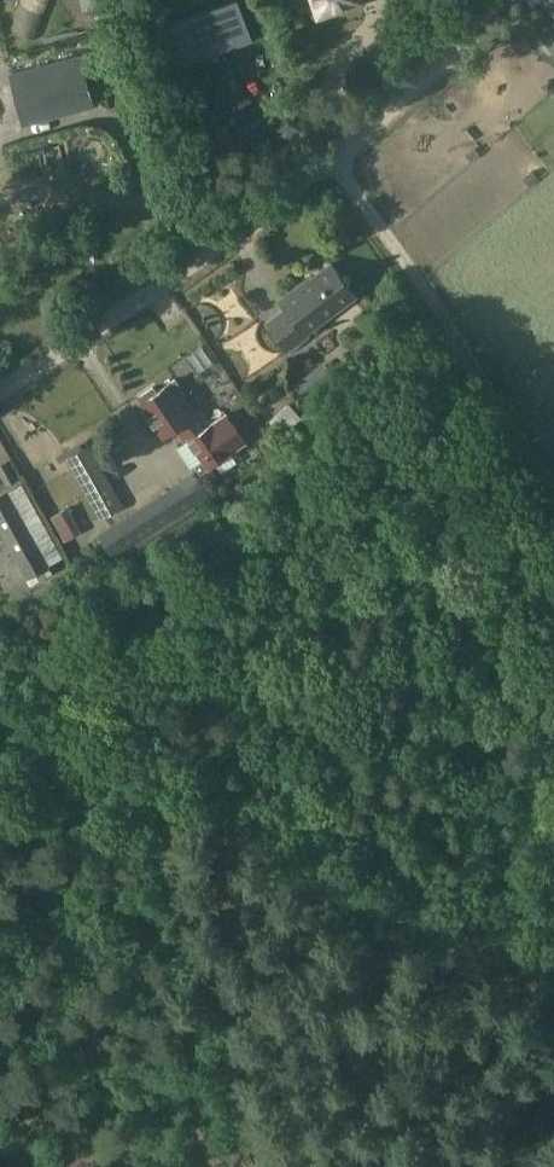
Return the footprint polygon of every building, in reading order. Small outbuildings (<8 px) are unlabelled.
[(166,2),(178,34),(241,11),(237,0),(171,0),(166,2)] [(346,6),(360,2),(360,0),(313,0),(318,16),(332,11),(337,13),(344,11),(346,6)] [(24,122),(93,102),(80,55),(10,76),(24,122)] [(284,309),(267,322),(288,352),(307,337),(305,334),(356,295),(332,265),(305,286),(302,281),(277,300),(284,309)] [(305,402),(306,401),(333,380),(321,365),(309,374),(306,370),(292,380),(295,384),(293,386),(305,402)] [(155,392),(152,387),(137,397),(162,437),(180,425),(188,438),(201,430),(193,417),(195,416),(184,399),(186,398),(174,379),(155,392)] [(226,414),(201,430),(188,438),(202,460),(193,466),(200,476),(209,470),(206,466),(244,442),(226,414)] [(273,448),(297,426),(287,415),(263,437),(273,448)] [(66,458),(99,517),(123,505),(90,446),(66,458)] [(124,547),(195,503),(181,480),(111,525),(124,547)] [(15,488),(7,492),(48,565),(55,561),(15,488)] [(7,492),(6,490),(0,493),(0,532),(25,578),(48,566),(48,565),(7,492)]
